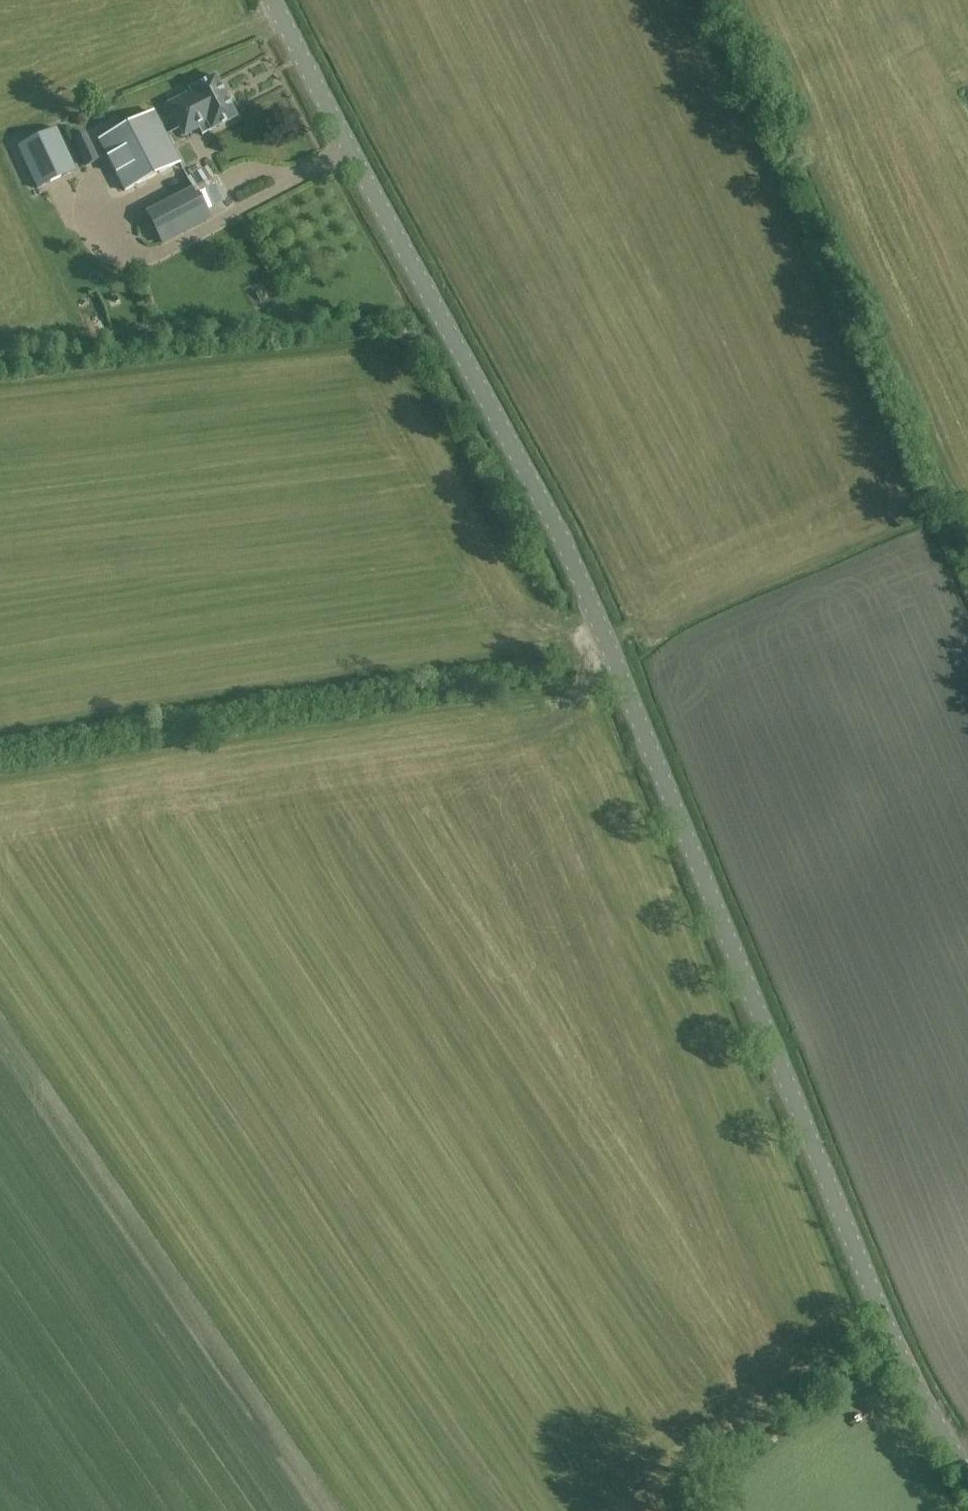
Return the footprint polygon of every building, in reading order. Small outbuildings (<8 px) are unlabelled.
[(208,124),(211,131),(237,118),(215,76),(190,89),(192,93),(168,105),(184,136),(208,124)] [(154,114),(99,142),(124,192),(180,164),(154,114)] [(37,190),(76,172),(56,130),(17,148),(37,190)] [(186,178),(194,193),(147,216),(162,245),(209,221),(204,211),(225,200),(208,167),(186,178)]
